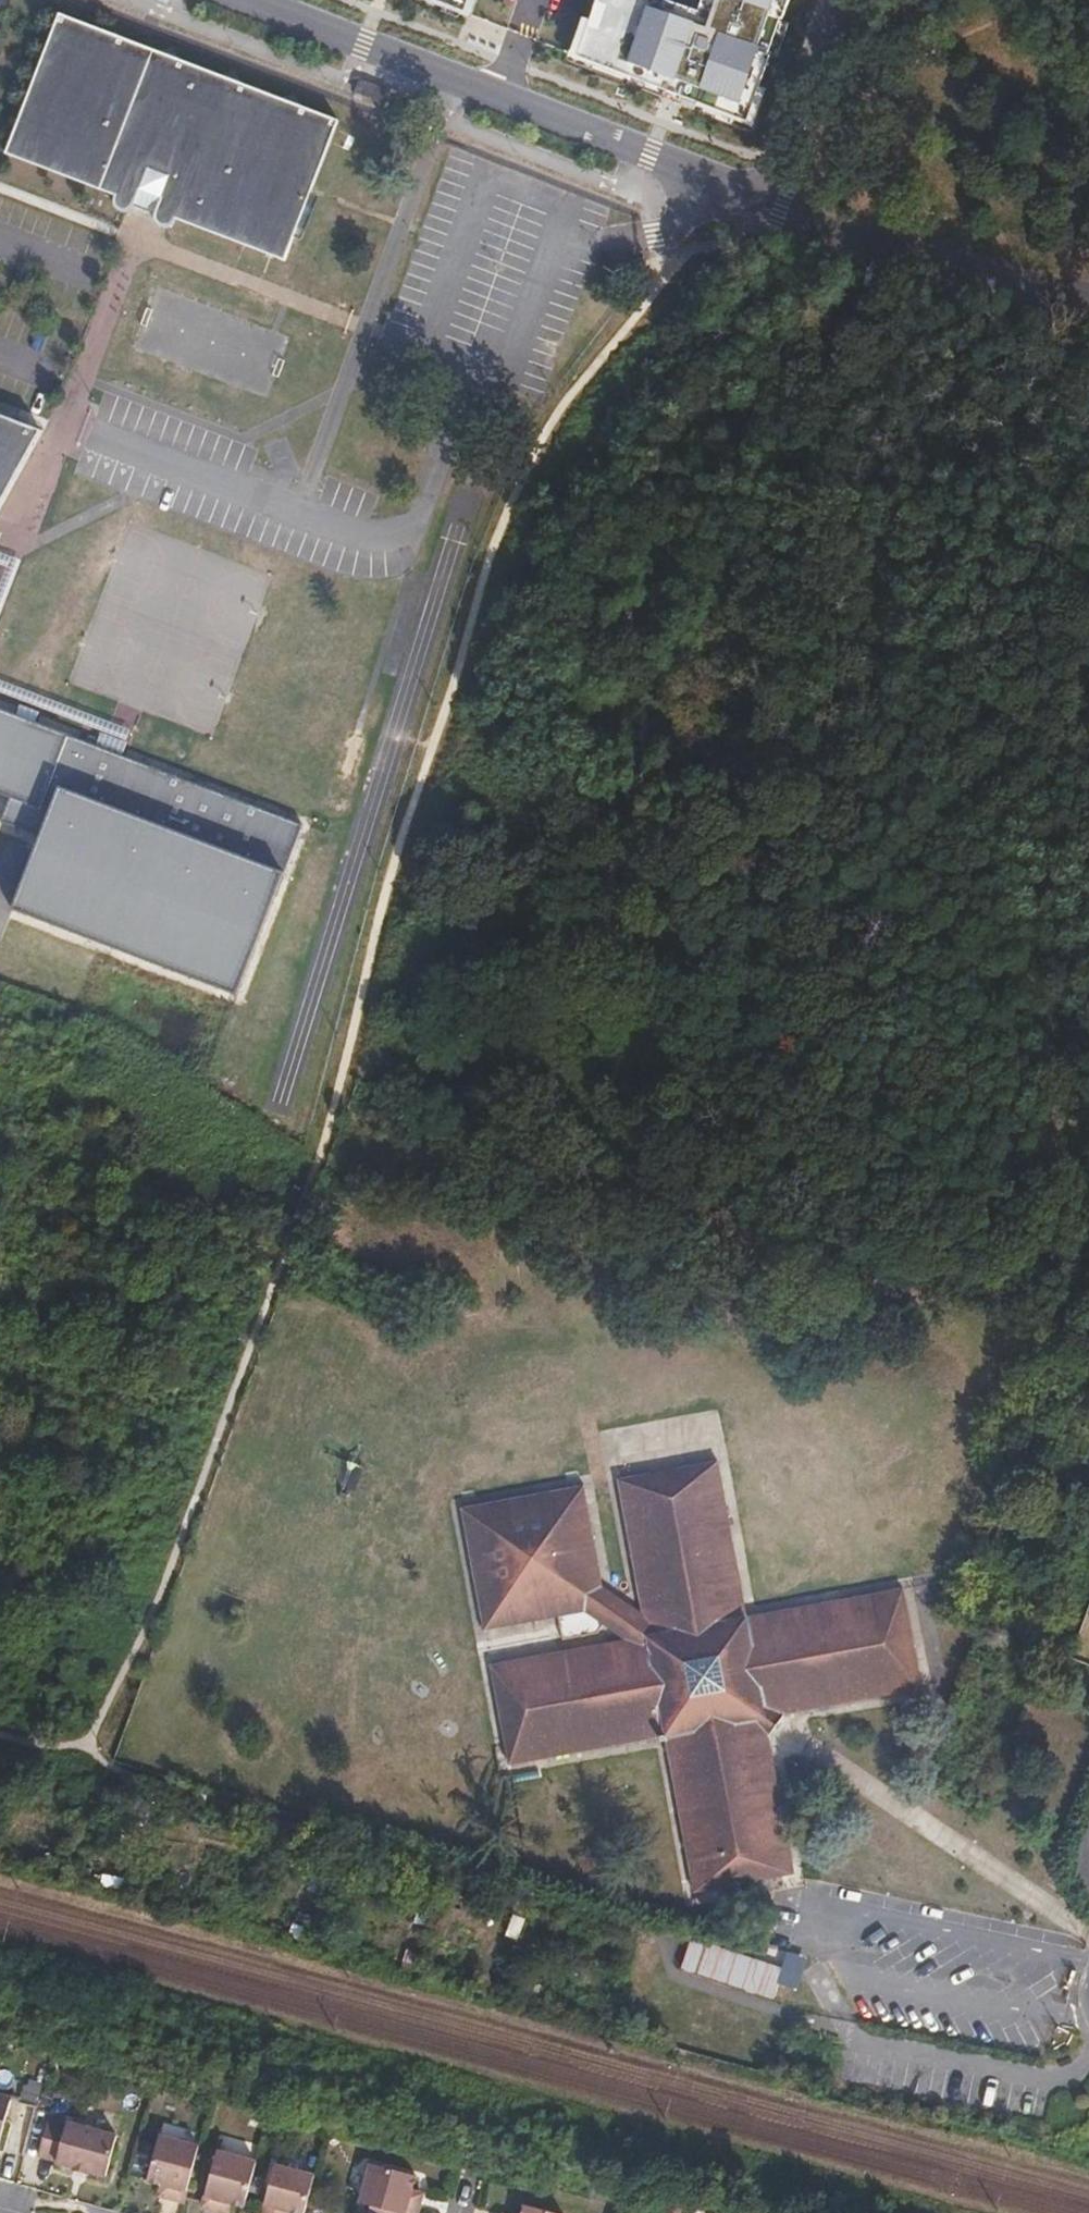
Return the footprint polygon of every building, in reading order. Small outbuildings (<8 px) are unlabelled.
[(465,15),(471,0),(425,0),(465,15)] [(651,0),(588,0),(565,61),(754,133),(799,0),(708,0),(702,17),(651,0)] [(174,227),(175,222),(277,260),(276,262),(284,265),(337,124),(320,118),(319,120),(303,115),(294,101),(289,99),(273,103),(242,91),(233,78),(228,76),(212,80),(181,68),(172,55),(166,53),(150,57),(120,45),(110,31),(105,30),(89,33),(74,27),(75,25),(58,18),(5,159),(12,162),(13,159),(114,198),(112,201),(111,206),(113,210),(116,214),(121,216),(125,216),(130,214),(133,210),(153,218),(153,222),(154,226),(156,229),(160,232),(165,233),(168,232),(170,230),(174,227)] [(1084,134),(1077,153),(1088,157),(1088,135),(1084,134)] [(0,419),(0,543),(2,538),(41,435),(0,419)] [(11,804),(3,827),(41,842),(15,914),(238,999),(302,827),(0,714),(0,799),(11,804)] [(103,744),(128,750),(132,735),(106,729),(103,744)] [(723,1459),(623,1478),(648,1614),(606,1584),(588,1484),(468,1507),(488,1629),(589,1611),(630,1639),(495,1664),(513,1764),(662,1735),(664,1740),(669,1740),(696,1892),(785,1875),(785,1864),(795,1862),(772,1738),(791,1712),(927,1687),(909,1586),(752,1616),(723,1459)] [(779,1995),(786,1963),(693,1943),(686,1975),(779,1995)] [(29,2077),(24,2097),(40,2101),(45,2081),(29,2077)] [(55,2088),(45,2086),(41,2100),(51,2102),(55,2088)] [(0,2093),(0,2141),(2,2142),(14,2097),(0,2093)] [(118,2135),(68,2122),(66,2125),(49,2120),(40,2154),(56,2159),(56,2161),(73,2166),(73,2169),(85,2173),(88,2169),(108,2176),(118,2135)] [(182,2201),(196,2147),(159,2138),(146,2182),(168,2189),(167,2198),(182,2201)] [(219,2202),(240,2208),(253,2162),(213,2152),(200,2207),(217,2212),(219,2202)] [(303,2205),(311,2174),(273,2165),(260,2212),(301,2212),(303,2205)] [(392,2212),(419,2212),(421,2204),(407,2200),(413,2176),(370,2165),(361,2205),(380,2210),(392,2212)]
